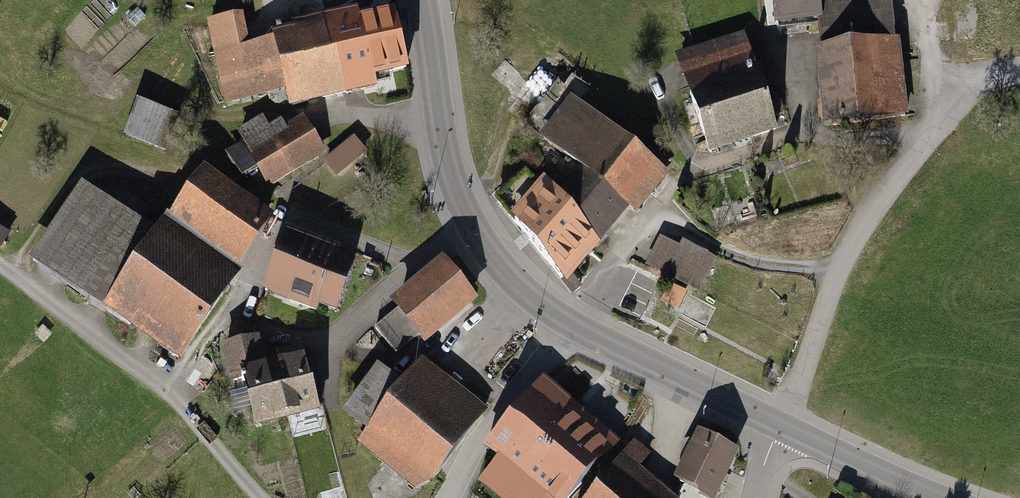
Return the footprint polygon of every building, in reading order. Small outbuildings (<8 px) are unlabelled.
[(822,31),(817,0),(767,0),(772,38),(814,32),(822,31)] [(822,31),(814,32),(818,59),(892,49),(888,0),(817,0),(822,31)] [(410,81),(391,9),(266,42),(267,47),(282,104),(285,114),(410,81)] [(222,112),(282,104),(267,47),(249,50),(243,20),(206,25),(222,112)] [(776,141),(743,40),(674,62),(707,164),(776,141)] [(818,59),(812,59),(821,135),(908,124),(899,48),(892,49),(818,59)] [(122,137),(160,152),(174,118),(135,103),(122,137)] [(631,215),(639,221),(672,177),(572,103),(539,146),(577,175),(631,215)] [(268,194),(326,155),(301,119),(286,129),(278,123),(270,128),(261,117),(235,137),(238,146),(225,164),(238,192),(255,180),(268,194)] [(339,178),(370,153),(357,136),(326,161),(339,178)] [(155,237),(79,188),(28,267),(184,367),(275,225),(195,174),(155,237)] [(598,254),(631,215),(577,175),(559,197),(598,254)] [(507,228),(568,292),(603,259),(598,254),(559,197),(547,180),(507,228)] [(646,269),(701,296),(718,262),(663,235),(646,269)] [(356,264),(283,240),(261,305),(333,330),(356,264)] [(428,351),(480,305),(444,265),(393,311),(428,351)] [(676,319),(687,299),(670,289),(659,309),(676,319)] [(237,387),(246,385),(259,432),(292,424),(275,365),(268,367),(261,339),(223,348),(237,387)] [(281,364),(275,365),(292,424),(324,415),(310,350),(306,351),(305,347),(278,353),(281,364)] [(419,365),(401,392),(375,372),(339,421),(365,440),(357,452),(422,497),(431,497),(490,415),(419,365)] [(488,497),(575,497),(620,444),(543,381),(463,477),(488,497)] [(739,447),(699,429),(675,480),(713,497),(716,497),(739,447)] [(641,474),(653,457),(636,445),(624,461),(595,497),(671,497),(641,474)]
